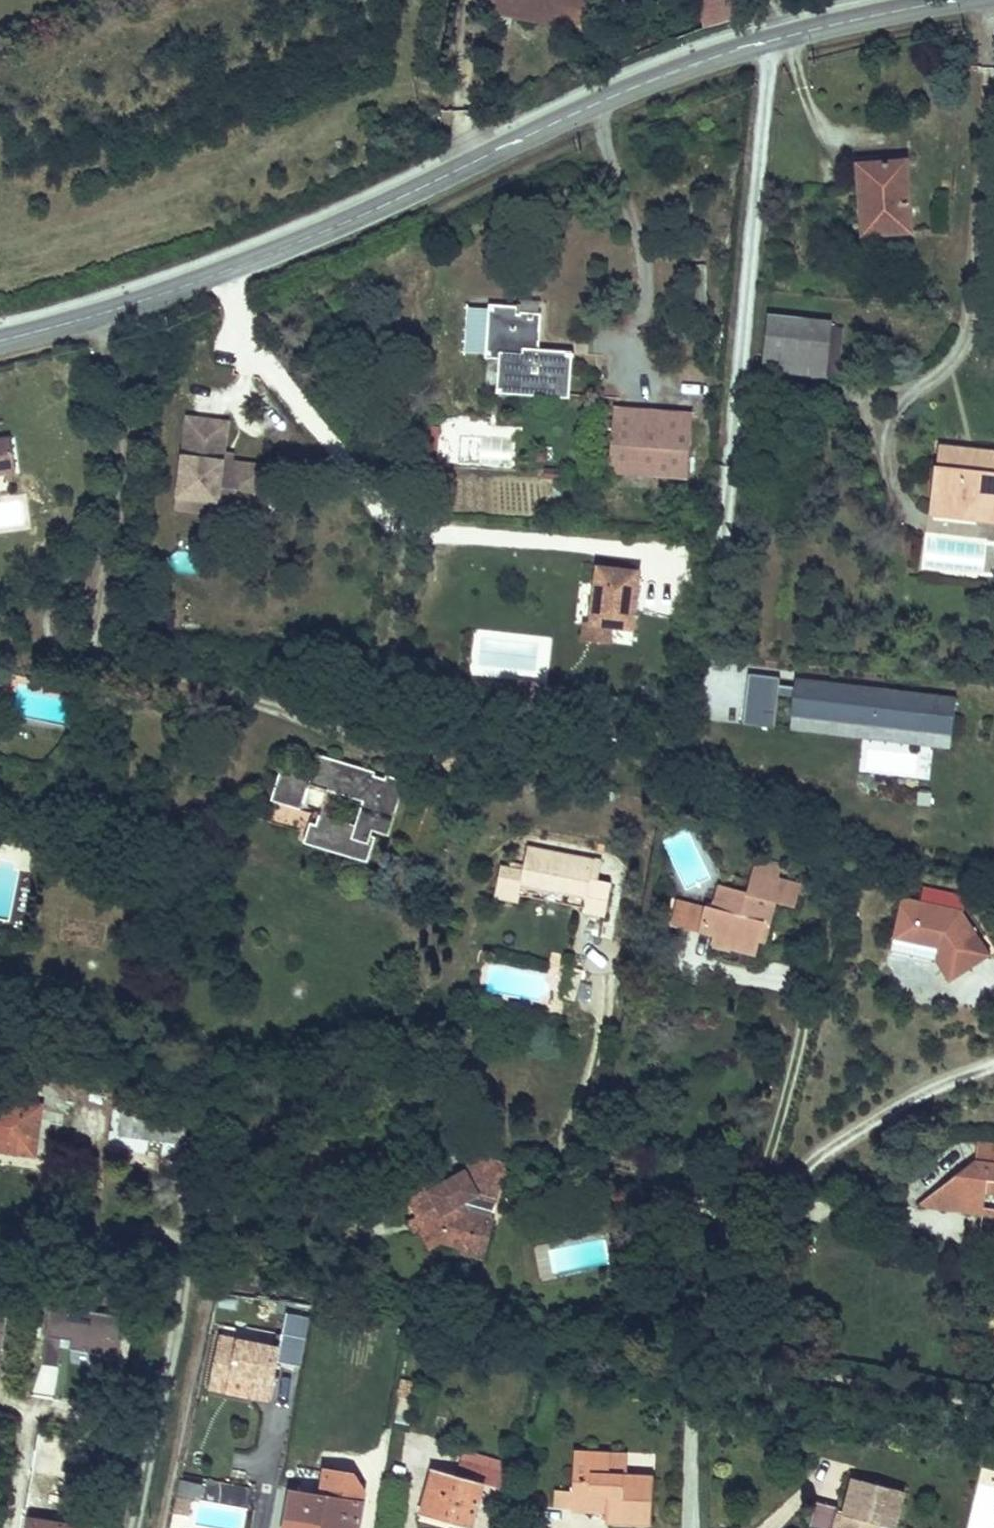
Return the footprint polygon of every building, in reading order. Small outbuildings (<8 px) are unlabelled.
[(910,232),(907,160),(869,162),(870,197),(861,197),(863,233),(910,232)] [(522,312),(469,309),(466,359),(500,362),(498,396),(567,400),(569,357),(536,354),(538,321),(521,319),(522,312)] [(791,317),(768,315),(765,353),(787,356),(791,317)] [(824,377),(828,321),(791,317),(787,356),(765,353),(764,370),(824,377)] [(645,415),(613,413),(608,475),(685,481),(689,424),(645,420),(645,415)] [(690,419),(645,415),(645,420),(689,424),(690,419)] [(182,417),(172,496),(256,506),(260,466),(226,462),(217,461),(217,453),(221,422),(182,417)] [(436,429),(424,428),(423,468),(435,468),(436,429)] [(11,472),(6,436),(0,437),(0,474),(11,472)] [(993,519),(993,452),(986,451),(986,456),(968,454),(968,448),(943,445),(941,466),(937,465),(933,495),(976,499),(975,517),(993,519)] [(227,454),(217,453),(217,461),(226,462),(227,454)] [(976,499),(933,495),(930,512),(975,517),(976,499)] [(256,506),(172,496),(170,509),(254,519),(256,506)] [(632,629),(639,570),(595,566),(589,623),(589,624),(610,627),(632,629)] [(609,642),(610,627),(589,624),(589,623),(583,622),(581,638),(609,642)] [(952,716),(953,703),(950,702),(951,697),(954,698),(954,695),(792,676),(792,683),(777,682),(778,674),(747,671),(740,721),(772,725),(776,692),(791,693),(788,713),(918,728),(920,712),(952,716)] [(398,698),(401,681),(392,680),(388,696),(398,698)] [(520,698),(522,682),(504,680),(502,696),(520,698)] [(542,701),(543,685),(522,682),(520,698),(542,701)] [(950,732),(952,716),(920,712),(918,728),(950,732)] [(392,836),(407,781),(319,754),(313,778),(282,768),(273,801),(315,813),(305,843),(369,863),(378,832),(392,836)] [(589,876),(592,857),(527,846),(524,867),(500,862),(495,899),(517,903),(518,892),(519,884),(585,895),(583,903),(582,910),(606,914),(611,880),(599,878),(589,876)] [(599,878),(603,859),(592,857),(589,876),(599,878)] [(795,908),(800,883),(778,878),(781,866),(754,860),(746,895),(719,889),(715,909),(679,901),(674,925),(716,934),(710,961),(748,969),(751,956),(757,958),(765,921),(773,922),(777,904),(795,908)] [(585,895),(519,884),(518,892),(583,903),(585,895)] [(988,960),(958,916),(899,903),(890,944),(935,954),(932,966),(947,989),(988,960)] [(935,954),(890,944),(887,957),(932,966),(935,954)] [(0,1100),(0,1151),(36,1155),(43,1106),(0,1100)] [(169,1115),(123,1110),(120,1135),(166,1141),(169,1115)] [(977,1143),(976,1161),(941,1185),(993,1194),(993,1145),(977,1143)] [(426,1181),(404,1193),(419,1218),(424,1228),(420,1230),(433,1250),(448,1242),(466,1247),(469,1230),(481,1233),(485,1215),(493,1217),(502,1183),(511,1186),(510,1190),(522,1194),(525,1182),(512,1179),(514,1171),(516,1161),(467,1151),(466,1156),(465,1172),(431,1190),(426,1181)] [(469,1230),(466,1247),(489,1254),(497,1218),(493,1217),(485,1215),(481,1233),(469,1230)] [(424,1228),(419,1218),(405,1226),(412,1236),(420,1230),(424,1228)] [(237,1310),(239,1297),(220,1295),(218,1308),(237,1310)] [(167,1299),(156,1296),(154,1308),(165,1310),(167,1299)] [(120,1357),(126,1317),(51,1306),(42,1364),(59,1367),(63,1339),(72,1340),(70,1349),(120,1357)] [(302,1365),(310,1321),(287,1316),(283,1334),(280,1347),(221,1336),(211,1388),(248,1395),(252,1380),(273,1384),(278,1360),(302,1365)] [(270,1400),(273,1384),(252,1380),(248,1395),(270,1400)] [(417,1397),(419,1387),(400,1382),(398,1393),(400,1393),(414,1397),(417,1397)] [(408,1424),(410,1415),(396,1413),(395,1421),(408,1424)] [(508,1461),(463,1449),(456,1475),(485,1483),(501,1487),(508,1461)] [(651,1522),(653,1478),(624,1477),(626,1456),(575,1453),(572,1491),(560,1490),(559,1505),(572,1505),(572,1507),(590,1509),(591,1503),(607,1504),(606,1509),(606,1520),(651,1522)] [(485,1483),(456,1475),(433,1468),(422,1508),(441,1514),(452,1517),(450,1523),(467,1527),(473,1527),(485,1483)] [(364,1491),(353,1475),(324,1471),(320,1497),(292,1492),(286,1527),(358,1527),(364,1491)] [(200,1501),(204,1485),(180,1478),(177,1495),(192,1499),(200,1501)] [(853,1478),(844,1514),(837,1512),(838,1506),(816,1501),(809,1527),(811,1527),(882,1527),(882,1525),(893,1527),(896,1527),(905,1491),(853,1478)] [(192,1499),(177,1495),(174,1512),(189,1515),(192,1499)] [(452,1517),(422,1508),(420,1514),(450,1523),(452,1517)] [(31,1519),(30,1527),(85,1527),(31,1519)]
